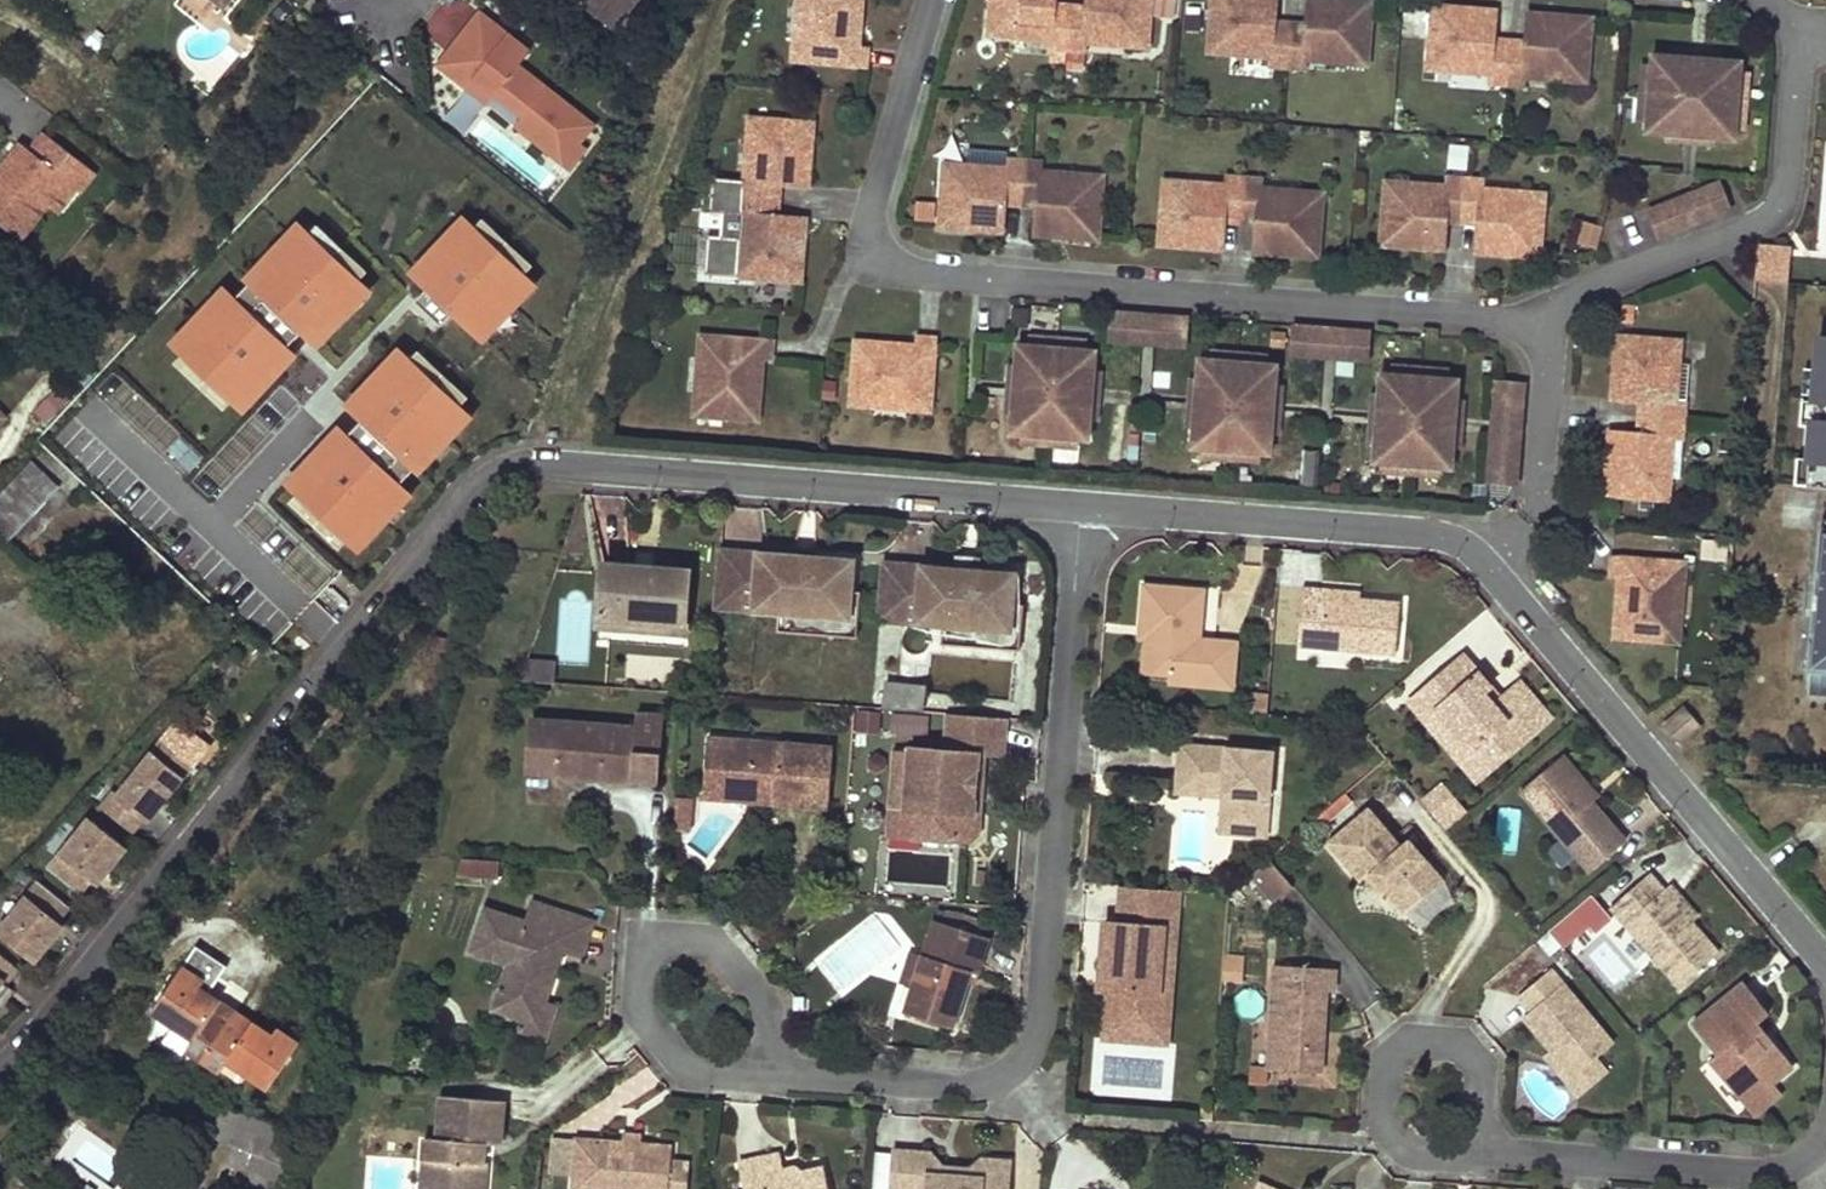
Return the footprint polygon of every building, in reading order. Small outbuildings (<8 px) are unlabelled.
[(577,3),(611,29),(634,0),(579,0),(577,3)] [(797,3),(805,3),(802,40),(794,39),(792,60),(865,66),(866,48),(859,48),(850,47),(852,22),(860,22),(862,0),(797,0),(797,3)] [(1086,7),(1055,4),(1055,0),(990,0),(988,35),(1010,37),(1011,28),(1052,31),(1052,40),(1051,49),(1083,51),(1084,42),(1085,34),(1126,37),(1125,46),(1148,47),(1151,0),(1087,0),(1086,7)] [(1177,0),(1157,0),(1155,14),(1175,17),(1177,0)] [(1277,1),(1263,0),(1212,0),(1208,52),(1231,54),(1231,46),(1272,49),(1272,57),(1271,66),(1304,69),(1305,60),(1305,51),(1346,54),(1346,63),(1368,65),(1373,0),(1337,0),(1337,6),(1308,3),(1307,24),(1275,22),(1277,1)] [(805,3),(797,3),(794,39),(802,40),(805,3)] [(1557,22),(1528,20),(1527,41),(1495,38),(1497,18),(1469,16),(1469,7),(1433,4),(1428,69),(1451,71),(1451,62),(1493,65),(1492,74),(1491,83),(1524,85),(1525,76),(1525,68),(1566,71),(1566,79),(1589,81),(1594,16),(1558,14),(1557,22)] [(1498,9),(1469,7),(1469,16),(1497,18),(1498,9)] [(476,12),(470,19),(498,41),(504,34),(476,12)] [(1529,12),(1528,20),(1557,22),(1558,14),(1529,12)] [(511,126),(564,169),(581,148),(577,145),(569,138),(583,121),(514,66),(526,52),(504,34),(498,41),(470,19),(434,64),(462,87),(470,78),(518,116),(511,126)] [(859,48),(860,22),(852,22),(850,47),(859,48)] [(1011,28),(1010,37),(1052,40),(1052,31),(1011,28)] [(1084,42),(1125,46),(1126,37),(1085,34),(1084,42)] [(1231,46),(1231,54),(1272,57),(1272,49),(1231,46)] [(1695,63),(1696,52),(1676,50),(1675,58),(1675,62),(1695,63)] [(1305,60),(1346,63),(1346,54),(1305,51),(1305,60)] [(1696,52),(1695,63),(1715,65),(1715,61),(1716,54),(1696,52)] [(1738,76),(1740,63),(1715,61),(1715,65),(1695,63),(1675,62),(1675,58),(1651,56),(1650,69),(1648,94),(1646,120),(1645,133),(1669,135),(1669,131),(1689,132),(1709,134),(1709,138),(1733,140),(1734,127),(1736,101),(1738,76)] [(1451,62),(1451,71),(1492,74),(1493,65),(1451,62)] [(1525,76),(1566,79),(1566,71),(1525,68),(1525,76)] [(1650,69),(1642,68),(1640,94),(1648,94),(1650,69)] [(1738,76),(1736,101),(1744,102),(1746,77),(1738,76)] [(470,78),(462,87),(511,126),(518,116),(470,78)] [(1648,94),(1640,94),(1638,119),(1646,120),(1648,94)] [(1744,102),(1736,101),(1734,127),(1742,127),(1744,102)] [(779,185),(799,186),(802,158),(810,158),(813,123),(748,118),(746,140),(755,141),(752,182),(743,181),(703,179),(701,195),(700,211),(741,214),(749,215),(748,239),(739,238),(699,235),(695,274),(800,282),(803,247),(795,246),(797,218),(776,216),(778,201),(779,185)] [(591,127),(583,121),(569,138),(577,145),(591,127)] [(45,130),(31,148),(21,140),(3,162),(8,166),(4,172),(0,168),(0,220),(20,236),(48,201),(66,177),(76,184),(81,188),(96,170),(45,130)] [(1688,144),(1689,132),(1669,131),(1669,135),(1668,142),(1688,144)] [(1689,132),(1688,144),(1708,145),(1709,138),(1709,134),(1689,132)] [(755,141),(746,140),(743,181),(752,182),(755,141)] [(1467,168),(1468,144),(1450,143),(1449,167),(1467,168)] [(802,158),(799,186),(808,187),(810,158),(802,158)] [(1034,206),(1033,226),(1061,228),(1060,237),(1096,240),(1101,175),(1079,173),(1078,182),(1037,179),(1037,170),(1038,161),(1022,160),(1006,159),(1005,168),(1004,176),(963,173),(964,165),(941,163),(937,227),(972,230),(973,222),(1001,224),(1003,203),(1034,206)] [(0,167),(0,168),(4,172),(8,166),(3,162),(0,167)] [(1005,168),(964,165),(963,173),(1004,176),(1005,168)] [(1078,182),(1079,173),(1037,170),(1037,179),(1078,182)] [(1193,239),(1222,241),(1223,220),(1254,223),(1253,243),(1281,245),(1281,254),(1317,257),(1322,192),(1299,190),(1298,199),(1257,196),(1258,187),(1259,178),(1242,177),(1226,176),(1226,185),(1224,193),(1184,190),(1184,181),(1162,180),(1157,244),(1192,247),(1193,239)] [(66,177),(48,201),(57,208),(76,184),(66,177)] [(1414,240),(1443,243),(1445,222),(1476,224),(1474,245),(1503,247),(1502,256),(1538,258),(1543,194),(1520,192),(1520,200),(1479,197),(1479,189),(1480,180),(1464,179),(1448,177),(1447,186),(1446,195),(1405,192),(1406,183),(1383,181),(1378,246),(1414,249),(1414,240)] [(1226,185),(1184,181),(1184,190),(1224,193),(1226,185)] [(1447,186),(1406,183),(1405,192),(1446,195),(1447,186)] [(1660,237),(1728,210),(1718,184),(1650,211),(1660,237)] [(1298,199),(1299,190),(1258,187),(1257,196),(1298,199)] [(1479,189),(1479,197),(1520,200),(1520,192),(1479,189)] [(913,218),(933,219),(934,199),(915,198),(913,218)] [(542,273),(462,204),(406,268),(486,338),(542,273)] [(376,283),(302,211),(240,270),(315,345),(376,283)] [(741,214),(739,238),(748,239),(749,215),(741,214)] [(805,218),(797,218),(795,246),(803,247),(805,218)] [(1585,219),(1579,242),(1598,247),(1604,224),(1585,219)] [(973,222),(972,230),(1000,232),(1001,224),(973,222)] [(1061,228),(1033,226),(1032,235),(1060,237),(1061,228)] [(1193,239),(1192,247),(1221,249),(1222,241),(1193,239)] [(1414,240),(1414,249),(1443,251),(1443,243),(1414,240)] [(1281,245),(1253,243),(1252,252),(1281,254),(1281,245)] [(1758,245),(1757,262),(1791,265),(1792,248),(1758,245)] [(1757,262),(1755,279),(1789,283),(1791,265),(1757,262)] [(301,350),(224,277),(168,334),(245,406),(301,350)] [(1185,346),(1187,318),(1113,312),(1111,340),(1185,346)] [(1366,359),(1368,332),(1294,326),(1292,354),(1366,359)] [(1815,328),(1812,366),(1803,366),(1799,427),(1809,428),(1807,453),(1799,452),(1797,481),(1825,483),(1825,329),(1815,328)] [(1621,332),(1615,397),(1640,399),(1638,429),(1608,426),(1602,494),(1672,501),(1674,476),(1664,475),(1667,436),(1678,437),(1684,438),(1688,402),(1679,401),(1684,338),(1621,332)] [(476,411),(402,336),(340,398),(415,470),(476,411)] [(772,341),(700,336),(698,357),(707,357),(704,394),(696,393),(694,416),(758,421),(762,383),(753,383),(755,357),(763,358),(771,359),(772,341)] [(892,342),(855,339),(850,404),(873,406),(874,397),(910,400),(909,408),(930,410),(936,337),(918,336),(918,344),(917,352),(891,351),(892,342)] [(1031,346),(1081,350),(1082,342),(1031,338),(1031,346)] [(918,344),(892,342),(891,351),(917,352),(918,344)] [(1031,346),(1017,345),(1015,369),(1020,369),(1017,409),(1013,409),(1011,433),(1024,434),(1075,438),(1088,439),(1090,415),(1086,414),(1089,375),(1093,375),(1095,351),(1081,350),(1031,346)] [(1263,356),(1213,352),(1212,360),(1263,364),(1263,356)] [(707,357),(698,357),(696,393),(704,394),(707,357)] [(753,383),(762,383),(763,358),(755,357),(753,383)] [(1212,360),(1199,359),(1197,383),(1201,383),(1198,423),(1194,423),(1192,447),(1205,448),(1256,452),(1270,453),(1271,429),(1267,428),(1270,388),(1274,389),(1276,365),(1263,364),(1212,360)] [(1393,374),(1444,378),(1445,370),(1394,366),(1393,374)] [(1017,409),(1020,369),(1015,369),(1008,369),(1005,409),(1013,409),(1017,409)] [(1393,374),(1380,373),(1378,397),(1382,397),(1380,437),(1375,437),(1374,461),(1387,462),(1438,466),(1451,467),(1453,443),(1448,442),(1451,402),(1456,403),(1458,378),(1444,378),(1393,374)] [(40,374),(24,406),(55,421),(70,389),(40,374)] [(1097,415),(1100,375),(1093,375),(1089,375),(1086,414),(1090,415),(1097,415)] [(1494,382),(1487,465),(1517,467),(1524,384),(1494,382)] [(1198,423),(1201,383),(1197,383),(1190,383),(1187,422),(1194,423),(1198,423)] [(1270,388),(1267,428),(1271,429),(1279,429),(1281,389),(1274,389),(1270,388)] [(1380,437),(1382,397),(1378,397),(1371,396),(1368,436),(1375,437),(1380,437)] [(874,397),(873,406),(909,408),(910,400),(874,397)] [(1451,402),(1448,442),(1453,443),(1460,443),(1463,403),(1456,403),(1451,402)] [(283,472),(358,547),(417,488),(340,413),(283,472)] [(1075,438),(1024,434),(1024,442),(1074,446),(1075,438)] [(1664,475),(1674,476),(1678,437),(1667,436),(1664,475)] [(186,471),(201,454),(183,438),(169,455),(186,471)] [(1205,456),(1256,460),(1256,452),(1205,448),(1205,456)] [(8,541),(60,486),(31,461),(0,494),(0,534),(8,541)] [(1386,470),(1437,474),(1438,466),(1387,462),(1386,470)] [(1517,473),(1517,467),(1487,465),(1484,511),(1489,509),(1496,506),(1502,501),(1508,494),(1511,489),(1513,486),(1515,482),(1516,478),(1517,473)] [(625,550),(624,496),(603,496),(604,550),(625,550)] [(1823,513),(1812,663),(1810,694),(1825,696),(1825,513),(1823,513)] [(1727,560),(1729,540),(1703,538),(1702,558),(1727,560)] [(820,551),(801,549),(799,558),(819,560),(820,551)] [(799,558),(724,551),(720,608),(784,615),(852,622),(855,593),(858,564),(819,560),(799,558)] [(1684,563),(1611,557),(1610,574),(1618,575),(1626,576),(1624,601),(1616,601),(1613,638),(1677,643),(1679,620),(1671,620),(1674,583),(1682,584),(1684,563)] [(987,566),(962,563),(961,573),(986,575),(987,566)] [(961,573),(886,566),(882,625),(945,631),(1015,637),(1018,608),(1021,578),(986,575),(961,573)] [(631,620),(630,631),(685,636),(691,578),(656,575),(655,581),(638,579),(639,573),(606,570),(602,617),(631,620)] [(1618,575),(1616,601),(1624,601),(1626,576),(1618,575)] [(1671,620),(1679,620),(1682,584),(1674,583),(1671,620)] [(1202,643),(1207,595),(1147,589),(1144,631),(1166,633),(1162,677),(1174,678),(1198,680),(1197,688),(1235,692),(1239,646),(1202,643)] [(1363,595),(1325,591),(1325,599),(1362,602),(1363,595)] [(852,622),(784,615),(783,634),(860,641),(864,594),(855,593),(852,622)] [(1362,602),(1325,599),(1320,650),(1396,657),(1401,606),(1362,602)] [(1015,637),(945,631),(944,650),(1022,657),(1026,609),(1018,608),(1015,637)] [(602,617),(600,628),(630,631),(631,620),(602,617)] [(1166,633),(1144,631),(1142,643),(1157,644),(1154,676),(1162,677),(1166,633)] [(435,654),(444,658),(448,648),(439,645),(435,654)] [(1478,784),(1551,721),(1521,686),(1502,703),(1495,709),(1483,696),(1490,690),(1464,659),(1427,691),(1443,709),(1438,713),(1455,732),(1443,743),(1478,784)] [(558,665),(529,663),(523,682),(556,685),(558,665)] [(1198,680),(1174,678),(1172,686),(1197,688),(1198,680)] [(890,713),(905,714),(907,691),(892,690),(890,713)] [(1502,703),(1490,690),(1483,696),(1495,709),(1502,703)] [(905,714),(922,715),(923,693),(907,691),(905,714)] [(1443,743),(1455,732),(1438,713),(1443,709),(1427,691),(1411,705),(1443,743)] [(1254,718),(1269,719),(1271,698),(1256,696),(1254,718)] [(858,730),(882,729),(881,710),(858,711),(858,730)] [(1679,745),(1698,729),(1682,711),(1664,726),(1679,745)] [(658,785),(664,719),(637,716),(636,730),(559,723),(555,776),(658,785)] [(1008,722),(952,718),(948,757),(912,754),(912,757),(907,816),(921,817),(919,842),(970,847),(980,840),(981,826),(975,819),(977,799),(965,798),(966,781),(978,782),(980,759),(986,759),(1004,761),(1008,722)] [(527,774),(555,776),(559,723),(532,721),(527,774)] [(777,787),(765,786),(765,793),(721,789),(726,741),(713,739),(707,801),(775,808),(777,787)] [(836,751),(726,741),(721,789),(765,793),(765,786),(777,787),(775,808),(830,813),(836,751)] [(101,810),(130,834),(142,819),(158,799),(163,803),(191,770),(161,746),(118,798),(114,794),(101,810)] [(1273,754),(1180,748),(1177,787),(1218,790),(1218,799),(1239,801),(1236,836),(1267,839),(1273,754)] [(907,816),(912,757),(897,756),(890,840),(919,842),(921,817),(907,816)] [(981,826),(986,759),(980,759),(978,782),(966,781),(965,798),(977,799),(975,819),(981,826)] [(1593,795),(1564,760),(1524,794),(1591,876),(1627,846),(1595,807),(1588,799),(1593,795)] [(1218,790),(1177,787),(1175,796),(1218,799),(1218,790)] [(1449,833),(1468,817),(1444,789),(1425,805),(1449,833)] [(1599,803),(1593,795),(1588,799),(1595,807),(1599,803)] [(158,799),(142,819),(146,823),(163,803),(158,799)] [(693,800),(677,799),(675,832),(690,833),(693,800)] [(1239,801),(1218,799),(1215,835),(1236,836),(1239,801)] [(1445,883),(1410,842),(1403,848),(1371,811),(1330,845),(1363,883),(1367,880),(1373,875),(1390,895),(1406,915),(1445,883)] [(79,897),(91,882),(100,871),(104,875),(124,851),(88,822),(61,856),(59,854),(46,870),(79,897)] [(464,860),(458,878),(499,881),(501,863),(464,860)] [(1295,891),(1271,863),(1253,879),(1277,907),(1295,891)] [(100,871),(91,882),(96,886),(104,875),(100,871)] [(1390,895),(1373,875),(1367,880),(1383,900),(1390,895)] [(1691,923),(1666,895),(1650,877),(1611,911),(1680,989),(1718,955),(1691,923)] [(842,881),(841,893),(851,894),(852,882),(842,881)] [(52,939),(48,935),(57,925),(69,909),(35,882),(22,899),(25,900),(0,931),(0,936),(33,963),(52,939)] [(1180,934),(1182,894),(1127,890),(1124,929),(1111,928),(1108,978),(1115,978),(1114,994),(1112,1025),(1162,1028),(1167,933),(1180,934)] [(1696,919),(1671,891),(1666,895),(1691,923),(1696,919)] [(580,923),(532,906),(525,924),(487,911),(470,958),(507,971),(492,1014),(521,1024),(533,1028),(541,1005),(546,1007),(560,967),(555,965),(558,954),(564,956),(568,958),(580,923)] [(1579,911),(1551,934),(1566,952),(1593,928),(1579,911)] [(581,962),(593,927),(580,923),(568,958),(581,962)] [(991,942),(937,924),(925,961),(915,991),(907,1014),(956,1031),(971,988),(975,975),(979,976),(991,942)] [(48,935),(52,939),(61,928),(57,925),(48,935)] [(1174,1029),(1180,934),(1167,933),(1162,1028),(1174,1029)] [(186,1049),(204,1061),(235,1013),(209,995),(227,966),(196,946),(153,1011),(174,1026),(194,1039),(186,1049)] [(564,956),(558,954),(555,965),(560,967),(564,956)] [(915,991),(925,961),(912,957),(902,987),(915,991)] [(0,958),(0,999),(8,989),(3,985),(16,970),(0,958)] [(1337,972),(1276,968),(1268,1073),(1322,1077),(1324,1047),(1318,1047),(1318,1038),(1325,1038),(1328,995),(1335,995),(1337,972)] [(1612,1048),(1553,974),(1520,1001),(1531,1015),(1526,1019),(1553,1053),(1574,1079),(1599,1059),(1612,1048)] [(975,989),(979,976),(975,975),(971,988),(975,989)] [(1114,994),(1115,978),(1108,978),(1107,994),(1114,994)] [(1763,1047),(1750,1032),(1758,1026),(1770,1016),(1745,985),(1694,1027),(1718,1057),(1711,1063),(1745,1105),(1770,1085),(1772,1088),(1794,1070),(1770,1041),(1763,1047)] [(546,1007),(541,1005),(533,1028),(521,1024),(518,1034),(547,1044),(558,1011),(546,1007)] [(272,1037),(235,1013),(204,1061),(221,1072),(228,1061),(269,1089),(299,1043),(278,1029),(272,1037)] [(1162,1028),(1112,1025),(1111,1043),(1173,1047),(1174,1029),(1162,1028)] [(194,1039),(174,1026),(163,1043),(182,1056),(186,1049),(194,1039)] [(1770,1041),(1758,1026),(1750,1032),(1763,1047),(1770,1041)] [(1574,1079),(1553,1053),(1547,1058),(1568,1083),(1574,1079)] [(1610,1073),(1599,1059),(1574,1079),(1568,1083),(1579,1097),(1610,1073)] [(1772,1088),(1770,1085),(1745,1105),(1757,1120),(1782,1099),(1772,1088)] [(442,1099),(439,1139),(422,1138),(421,1161),(433,1162),(431,1188),(485,1188),(487,1164),(485,1164),(478,1164),(479,1145),(486,1146),(500,1147),(503,1103),(442,1099)] [(1203,1120),(1212,1121),(1213,1109),(1204,1108),(1203,1120)] [(642,1137),(623,1136),(623,1144),(641,1145),(642,1137)] [(641,1145),(623,1144),(577,1140),(573,1188),(672,1188),(674,1167),(675,1148),(641,1145)] [(485,1164),(486,1146),(479,1145),(478,1164),(485,1164)] [(1009,1165),(980,1163),(972,1172),(965,1179),(944,1178),(945,1170),(932,1158),(896,1155),(893,1188),(1008,1188),(1009,1165)] [(786,1170),(783,1157),(760,1162),(765,1188),(790,1188),(786,1170)] [(433,1162),(421,1161),(419,1188),(431,1188),(433,1162)] [(759,1162),(741,1166),(746,1188),(765,1188),(759,1162)] [(247,1183),(251,1172),(225,1163),(221,1174),(247,1183)] [(691,1168),(674,1167),(672,1188),(689,1188),(691,1168)] [(803,1170),(799,1169),(798,1167),(786,1170),(790,1188),(793,1188),(803,1187),(800,1175),(807,1173),(803,1170)] [(828,1169),(807,1173),(800,1175),(803,1187),(793,1188),(832,1188),(828,1169)] [(972,1172),(945,1170),(944,1178),(965,1179),(972,1172)]
